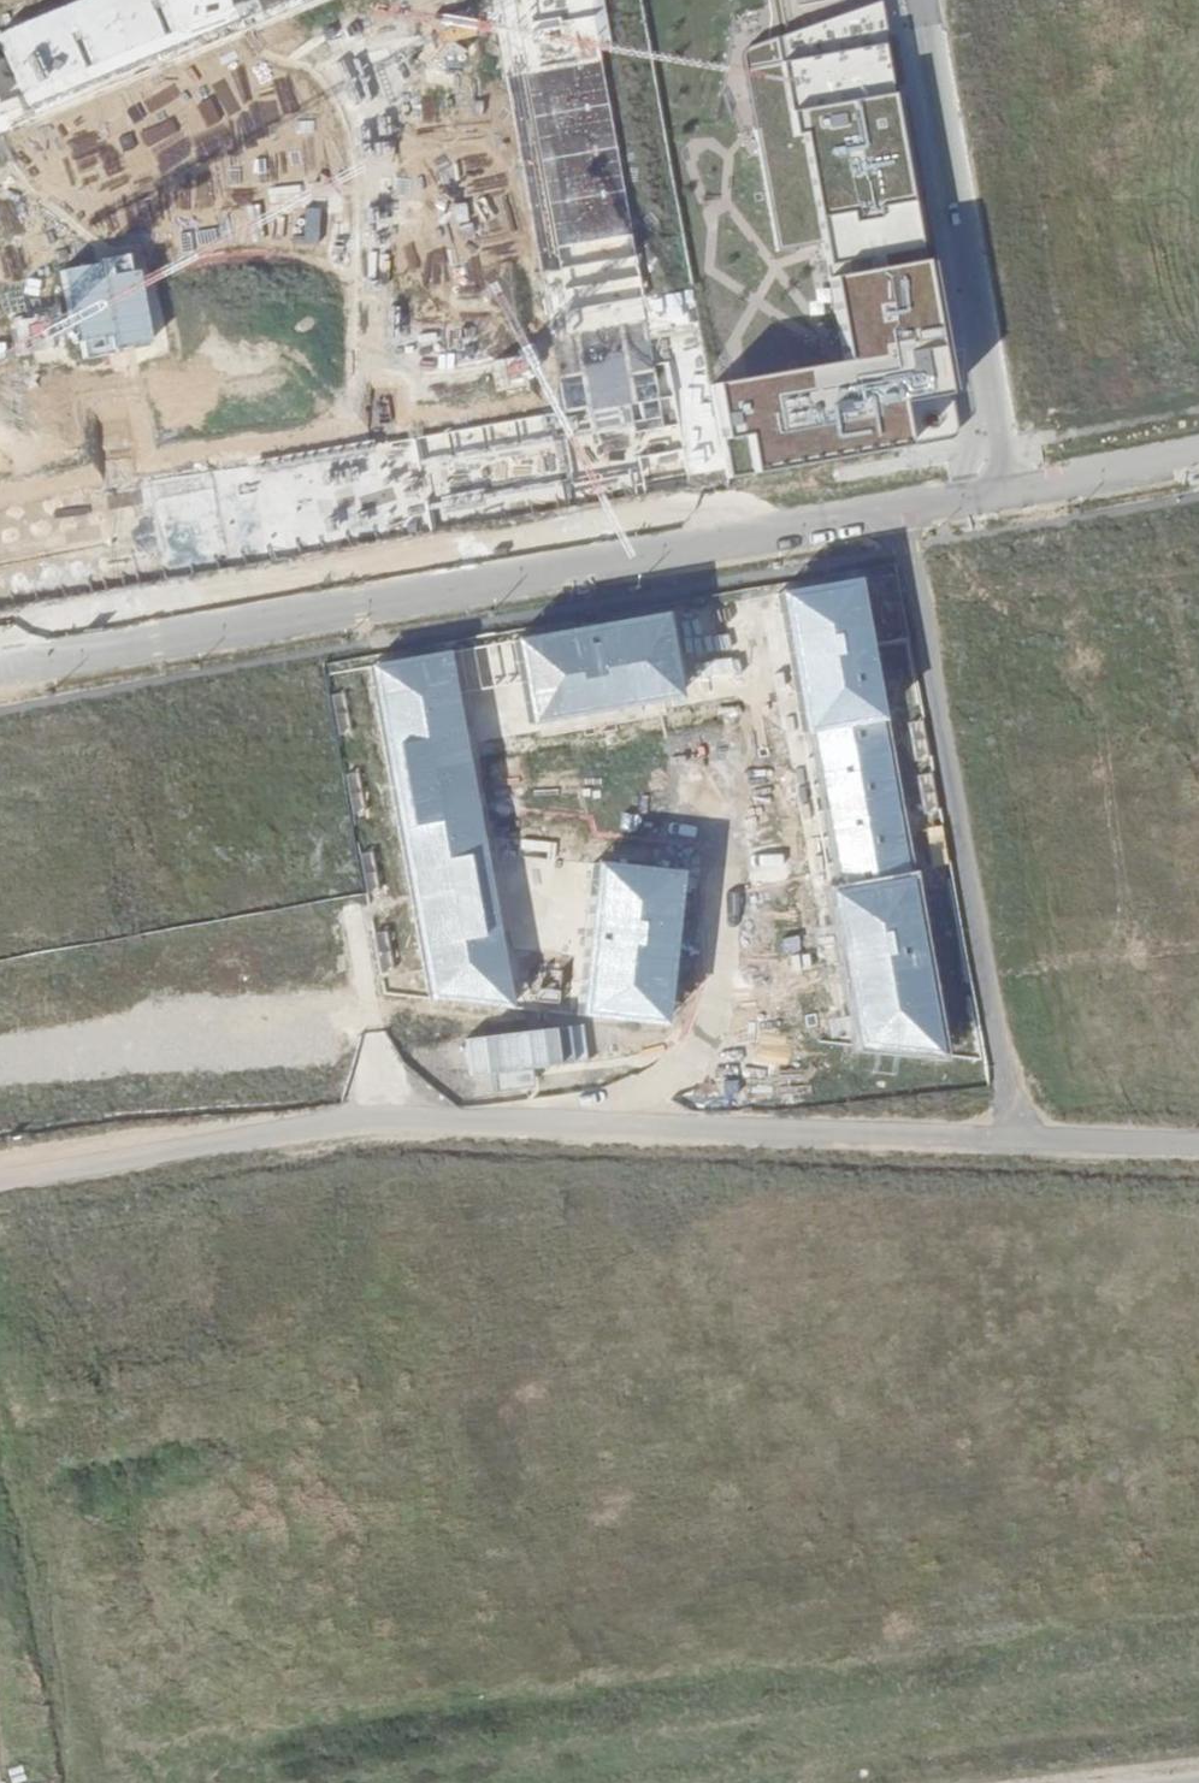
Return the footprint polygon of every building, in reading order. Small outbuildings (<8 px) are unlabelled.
[(688,481),(669,366),(651,369),(590,0),(494,0),(563,414),(0,507),(0,594),(688,481)] [(0,34),(0,132),(320,0),(82,0),(0,34)] [(728,474),(951,434),(875,0),(742,48),(778,248),(797,245),(815,343),(708,362),(728,474)] [(861,577),(776,591),(800,733),(812,733),(839,886),(827,888),(853,1057),(942,1057),(861,577)] [(663,613),(510,638),(523,721),(676,696),(663,613)] [(373,671),(432,999),(510,1005),(447,658),(373,671)] [(678,871),(587,862),(572,1016),(663,1025),(678,871)]
